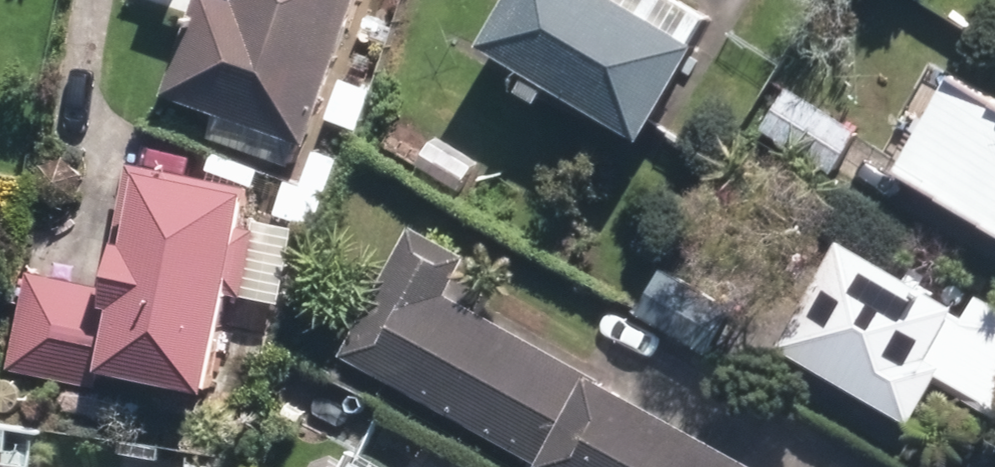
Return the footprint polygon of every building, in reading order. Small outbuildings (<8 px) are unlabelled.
[(169,86),(311,139),(362,0),(201,0),(169,86)] [(640,132),(697,37),(692,34),(707,7),(695,0),(500,0),(479,37),(640,132)] [(994,223),(994,98),(946,69),(891,160),(994,223)] [(853,128),(780,84),(755,127),(826,171),(853,128)] [(102,287),(25,270),(4,369),(99,389),(105,361),(213,382),(253,184),(128,158),(102,287)] [(546,466),(768,466),(445,288),(467,250),(407,217),(333,350),(546,466)] [(909,416),(932,378),(992,413),(994,408),(994,299),(975,287),(967,304),(840,230),(776,340),(909,416)] [(307,253),(275,244),(262,285),(294,294),(307,253)] [(728,304),(657,264),(630,312),(701,352),(728,304)] [(353,456),(347,466),(371,466),(353,456)]
